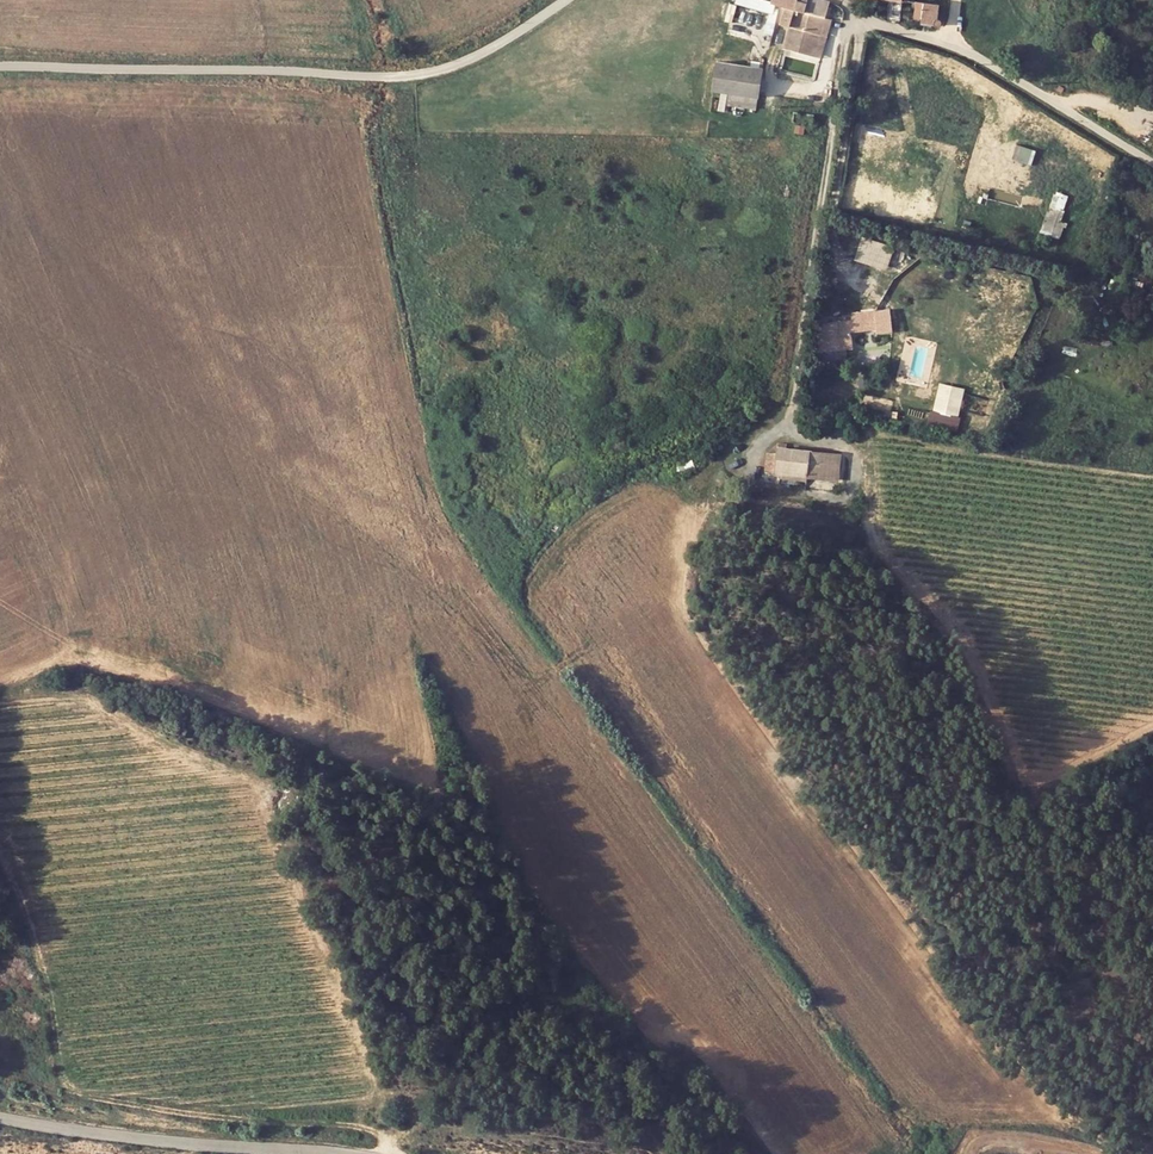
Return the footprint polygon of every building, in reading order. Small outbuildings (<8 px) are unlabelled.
[(774,22),(774,21),(779,6),(757,0),(736,0),(734,6),(769,15),(767,20),(774,22)] [(789,26),(797,0),(773,0),(772,1),(783,4),(778,23),(787,26),(789,26)] [(822,34),(826,20),(832,0),(831,0),(797,0),(789,26),(822,34)] [(901,0),(894,0),(892,11),(899,12),(901,0)] [(937,5),(924,2),(916,1),(915,15),(923,15),(923,20),(935,21),(937,5)] [(1086,23),(1102,26),(1103,22),(1087,18),(1086,23)] [(770,33),(774,22),(767,20),(766,20),(763,31),(770,33)] [(826,20),(822,34),(815,56),(821,57),(831,22),(826,20)] [(1098,43),(1102,26),(1086,23),(1084,22),(1081,39),(1098,43)] [(815,56),(822,34),(789,26),(787,26),(782,47),(815,56)] [(727,94),(757,99),(763,63),(748,60),(747,65),(718,61),(714,92),(727,94)] [(1065,88),(1060,86),(1057,91),(1062,94),(1065,88)] [(755,110),(757,99),(727,94),(725,105),(755,110)] [(1014,157),(1034,162),(1037,149),(1017,144),(1014,157)] [(1058,224),(1061,214),(1053,211),(1051,215),(1048,215),(1046,221),(1049,223),(1047,230),(1060,235),(1064,226),(1058,224)] [(863,235),(856,259),(889,269),(895,245),(863,235)] [(1125,285),(1126,281),(1127,274),(1120,273),(1118,283),(1125,285)] [(1141,285),(1126,281),(1125,285),(1124,289),(1139,292),(1141,285)] [(875,331),(873,314),(860,315),(860,322),(850,323),(816,327),(819,353),(843,351),(850,351),(849,334),(875,331)] [(843,351),(819,353),(820,361),(844,359),(843,351)] [(964,389),(940,384),(934,410),(958,416),(964,389)] [(806,476),(809,452),(777,448),(776,453),(767,452),(765,472),(806,476)] [(841,455),(809,452),(806,476),(839,480),(841,455)] [(693,461),(676,469),(679,475),(696,467),(693,461)]
